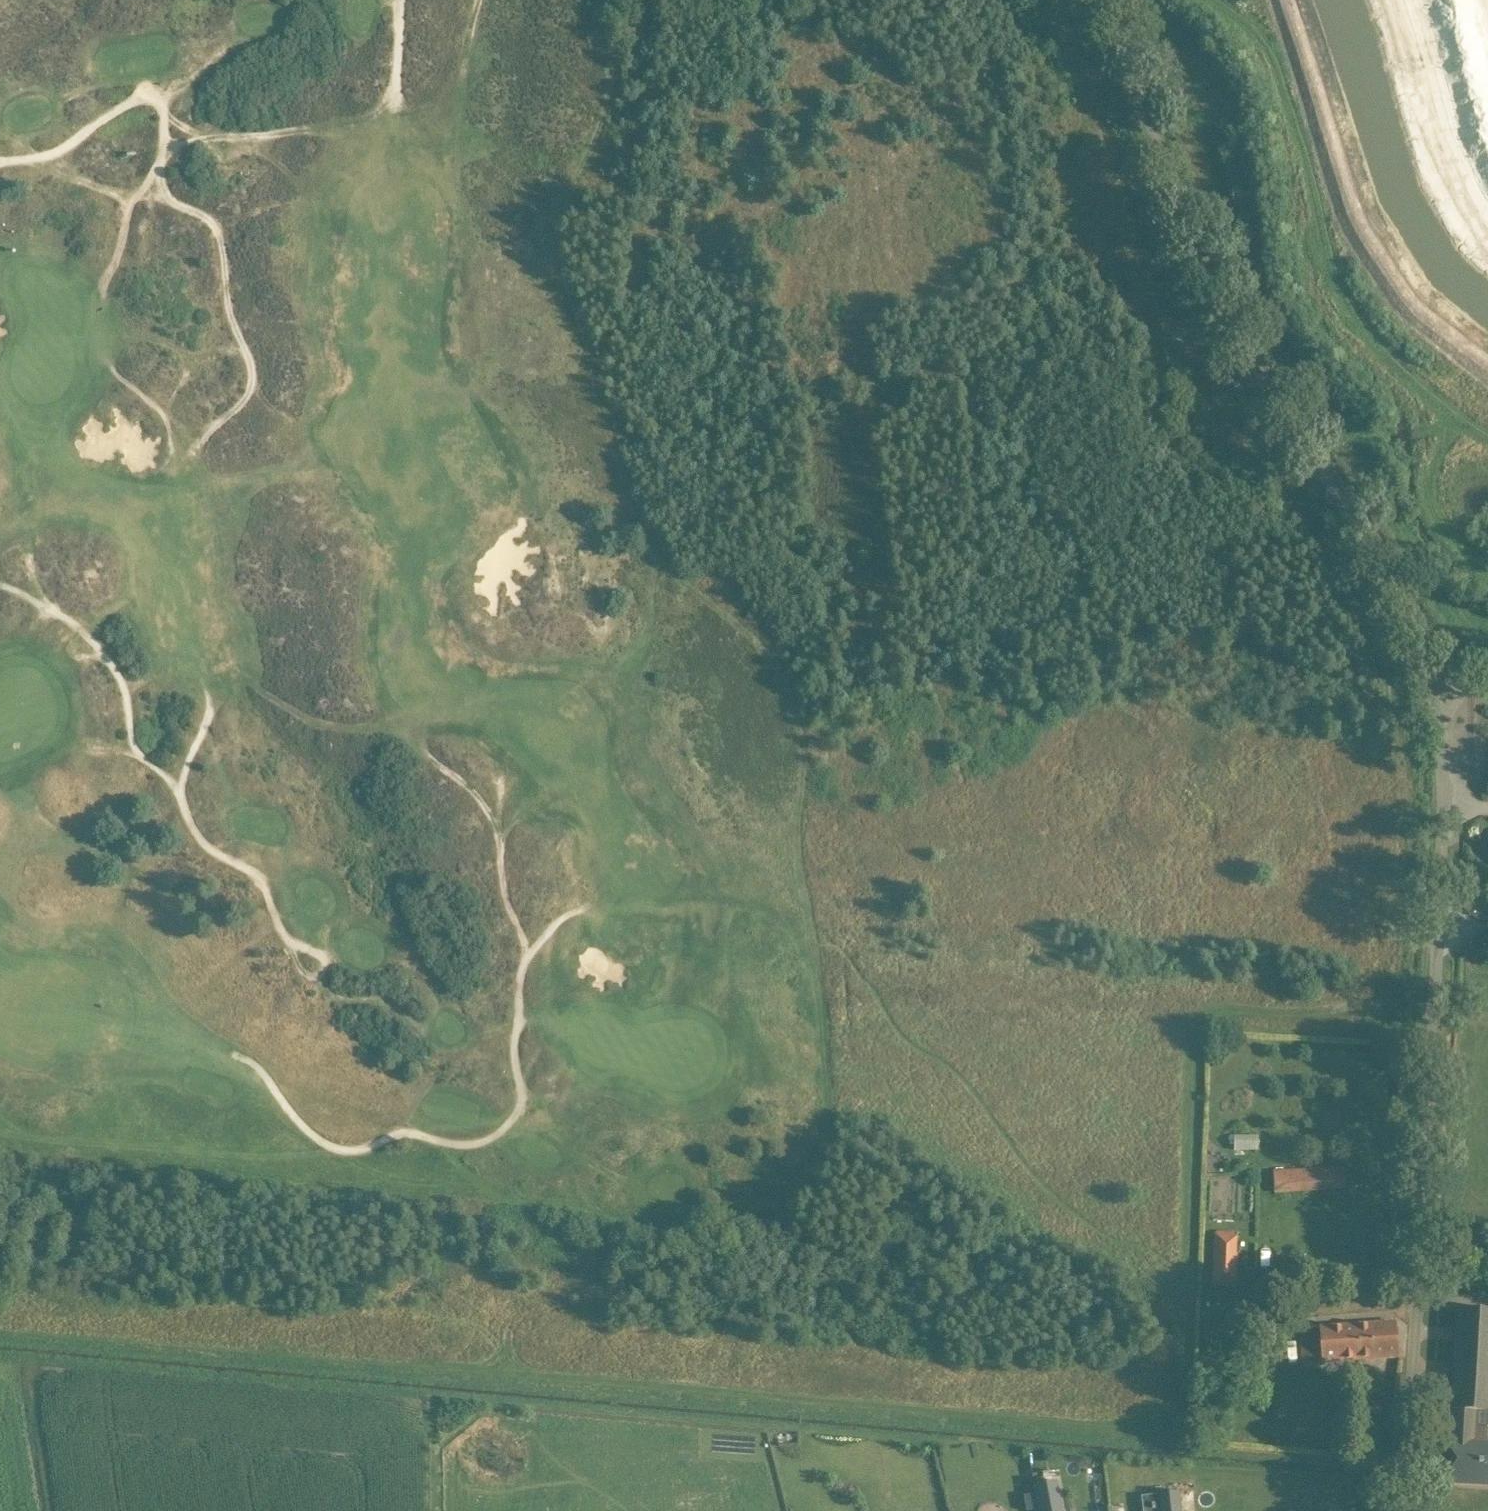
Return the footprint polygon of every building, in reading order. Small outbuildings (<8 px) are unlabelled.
[(1344,1168),(1318,1170),(1274,1174),(1276,1194),(1346,1187),(1344,1168)] [(1213,1235),(1211,1283),(1234,1284),(1235,1236),(1213,1235)] [(1454,1410),(1458,1410),(1456,1442),(1452,1442),(1449,1483),(1487,1486),(1487,1444),(1476,1443),(1478,1411),(1487,1412),(1487,1312),(1460,1310),(1454,1410)] [(1396,1322),(1348,1327),(1351,1363),(1399,1358),(1396,1322)] [(1351,1363),(1348,1327),(1299,1333),(1302,1364),(1321,1362),(1322,1366),(1351,1363)] [(1035,1485),(1037,1494),(1040,1509),(1040,1510),(1063,1510),(1057,1481),(1035,1485)] [(1153,1495),(1155,1510),(1181,1510),(1179,1492),(1153,1495)] [(1025,1496),(1027,1510),(1028,1510),(1040,1509),(1037,1494),(1025,1496)]
